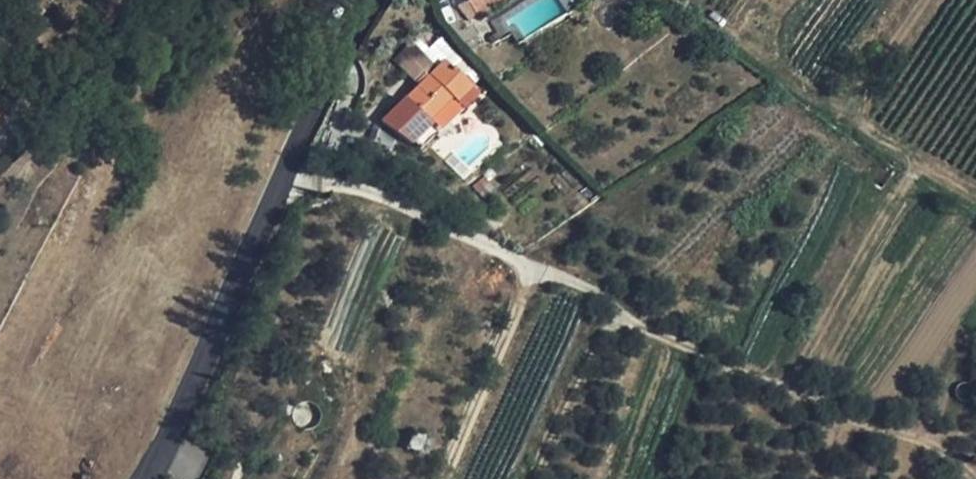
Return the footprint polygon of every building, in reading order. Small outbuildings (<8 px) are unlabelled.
[(470,2),(478,16),(504,0),(469,0),(470,2)] [(393,59),(416,82),(435,62),(412,40),(393,59)] [(452,70),(444,62),(408,99),(420,111),(432,100),(440,109),(453,97),(457,101),(471,87),(453,69),(452,70)]
